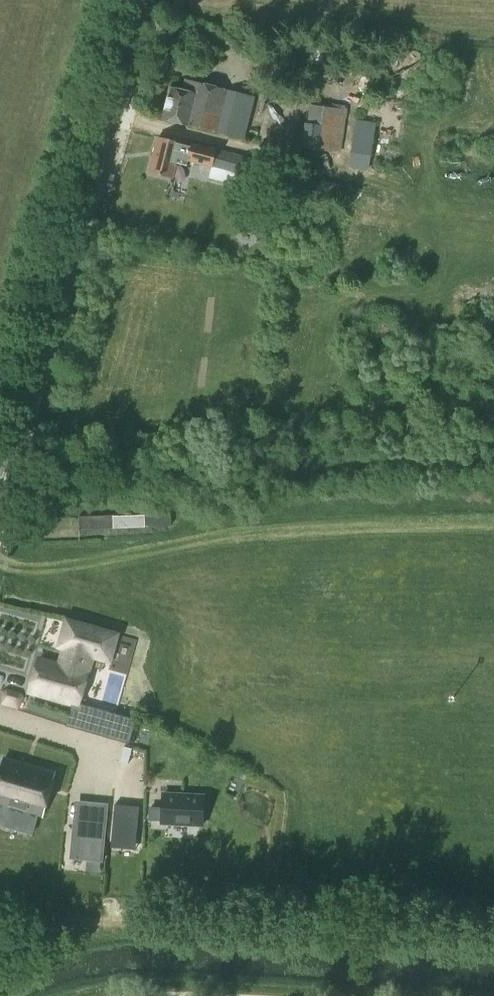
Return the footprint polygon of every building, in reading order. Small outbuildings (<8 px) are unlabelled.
[(252,54),(255,40),(244,38),(241,52),(252,54)] [(253,98),(192,82),(190,91),(170,86),(161,118),(243,139),(253,98)] [(341,153),(346,110),(310,105),(308,123),(305,122),(302,148),(341,153)] [(376,126),(357,123),(349,170),(368,173),(376,126)] [(191,147),(181,145),(181,142),(158,137),(149,172),(172,178),(176,163),(187,166),(188,161),(247,176),(251,159),(217,151),(218,148),(192,142),(191,147)] [(79,514),(80,527),(146,524),(146,511),(79,514)] [(109,660),(117,633),(70,620),(57,667),(38,662),(30,690),(73,703),(67,725),(130,745),(137,721),(126,718),(125,720),(78,703),(87,673),(81,671),(86,653),(109,660)] [(3,759),(0,771),(0,802),(38,813),(43,814),(54,774),(3,759)] [(163,794),(162,808),(150,808),(150,820),(162,820),(162,822),(203,825),(204,797),(163,794)] [(38,813),(0,802),(0,827),(31,837),(38,813)] [(103,862),(106,826),(73,823),(70,859),(103,862)]
